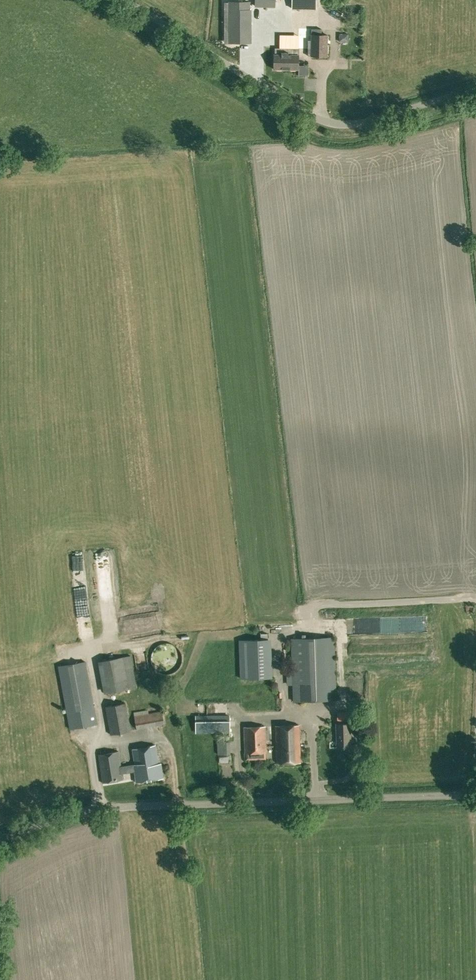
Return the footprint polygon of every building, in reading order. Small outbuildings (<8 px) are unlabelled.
[(317,0),(292,0),(292,8),(317,8),(317,0)] [(234,44),(252,44),(253,12),(251,12),(251,4),(232,4),(232,14),(234,14),(234,44)] [(308,48),(308,55),(324,55),(328,55),(328,35),(321,35),(321,29),(312,28),(312,34),(311,34),(311,40),(308,40),(308,48)] [(308,48),(299,48),(280,48),(280,54),(274,54),(274,69),(298,69),(298,55),(308,55),(308,48)] [(310,72),(310,64),(301,64),(301,72),(310,72)] [(78,577),(78,589),(87,589),(87,577),(78,577)] [(291,638),(293,701),(337,700),(334,637),(291,638)] [(240,677),(273,677),(271,639),(239,640),(240,677)] [(152,661),(152,663),(153,664),(153,665),(154,666),(155,667),(155,668),(156,669),(158,670),(159,671),(160,672),(161,672),(162,673),(164,673),(165,673),(166,673),(168,673),(169,673),(170,673),(172,672),(173,672),(174,671),(175,671),(176,670),(177,669),(178,668),(179,667),(180,666),(181,665),(181,663),(182,662),(182,661),(182,659),(182,658),(182,657),(182,655),(182,654),(181,653),(181,651),(180,650),(179,649),(179,648),(178,647),(177,646),(176,645),(175,645),(173,644),(172,643),(171,643),(170,643),(168,642),(167,642),(166,642),(164,643),(163,643),(162,643),(160,644),(159,644),(158,645),(157,646),(156,647),(155,648),(154,649),(153,650),(153,651),(152,652),(152,653),(152,655),(151,656),(151,657),(151,659),(151,660),(152,661)] [(97,661),(103,693),(108,692),(129,688),(136,687),(131,655),(123,657),(103,660),(97,661)] [(58,666),(70,728),(98,723),(96,709),(95,709),(86,662),(58,666)] [(106,707),(110,734),(131,730),(126,702),(106,707)] [(135,715),(137,729),(164,724),(162,711),(135,715)] [(196,716),(196,732),(230,732),(230,716),(196,716)] [(337,724),(338,748),(351,748),(350,724),(337,724)] [(276,726),(277,762),(301,762),(300,725),(276,726)] [(244,727),(245,752),(267,752),(266,726),(244,727)] [(217,742),(217,755),(230,755),(230,741),(217,742)] [(98,754),(103,783),(123,779),(122,773),(135,771),(136,781),(163,777),(161,763),(158,763),(155,745),(133,749),(136,764),(121,766),(119,751),(98,754)]
